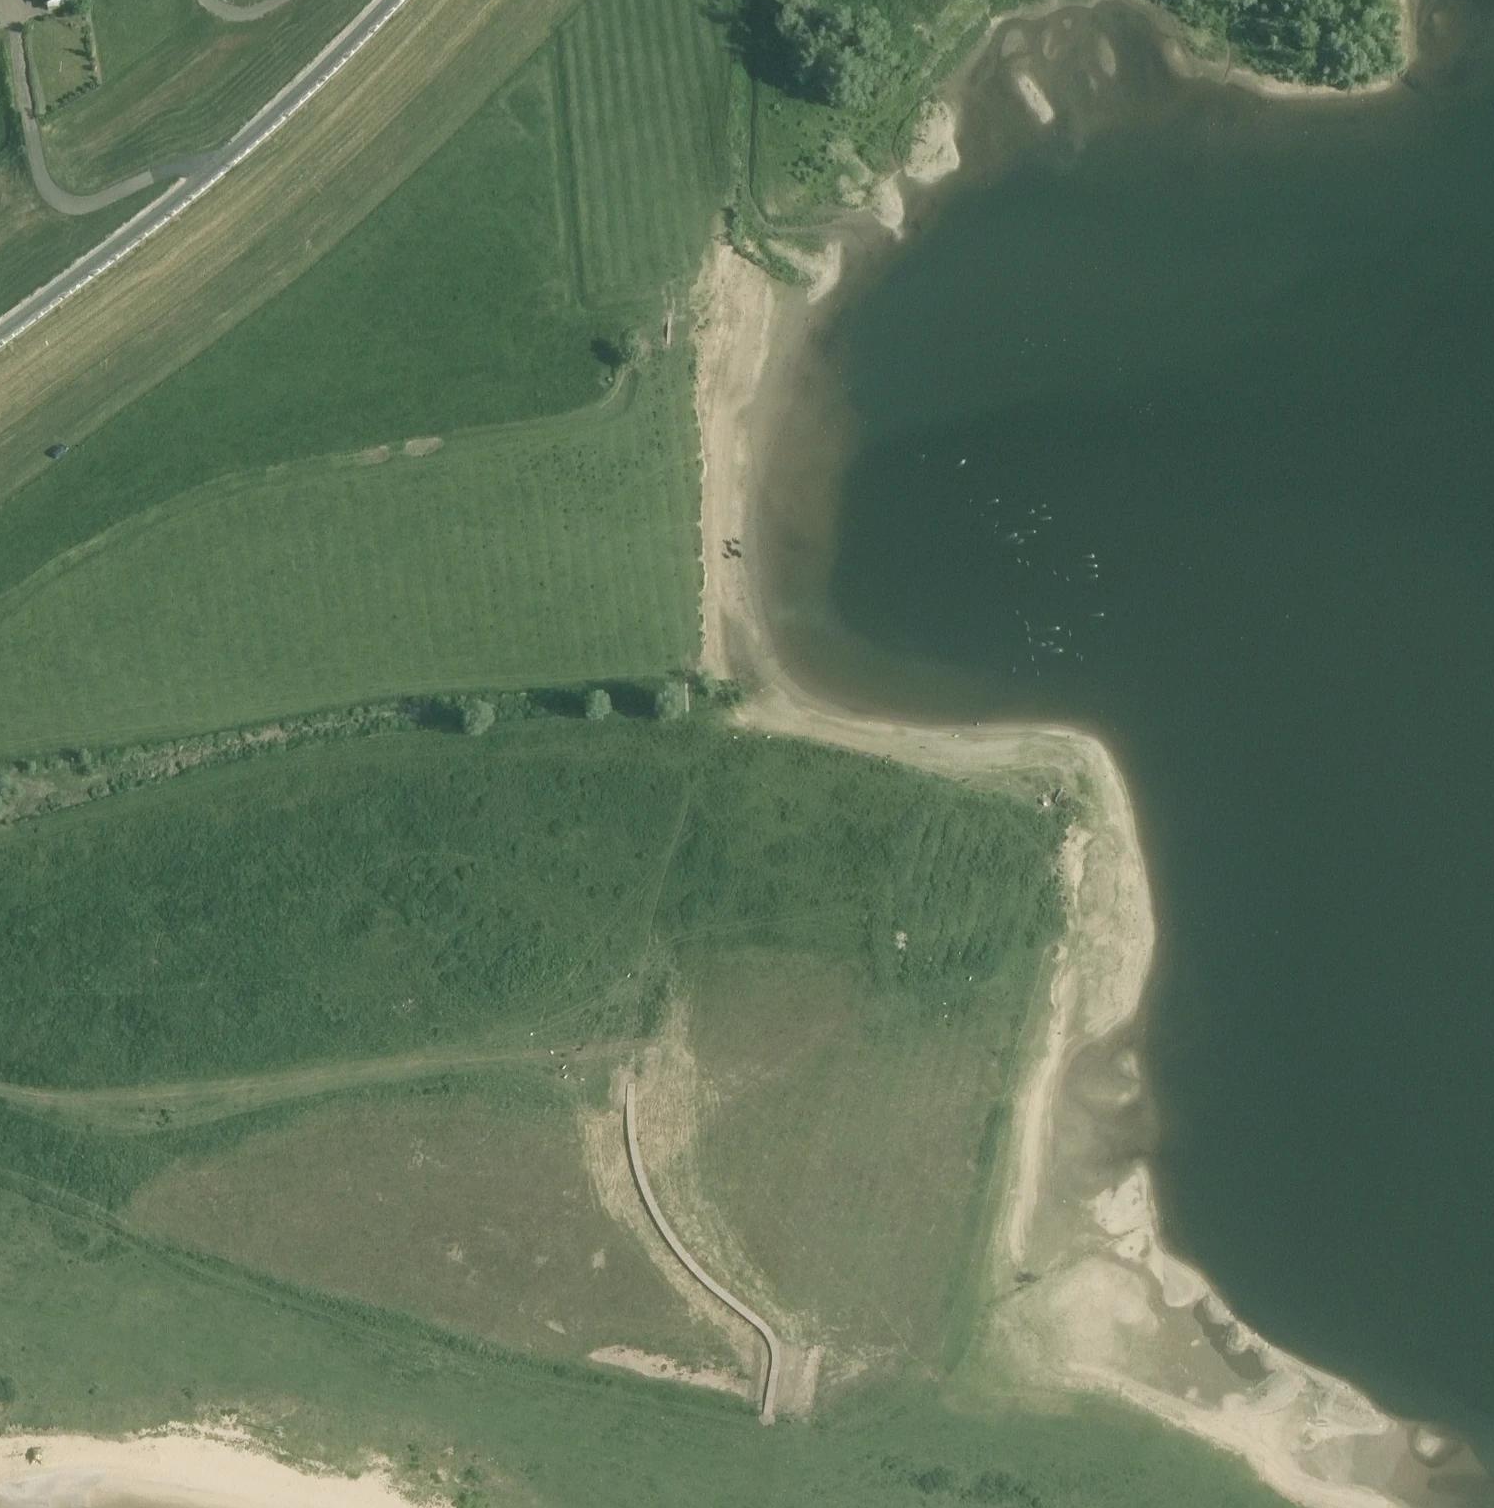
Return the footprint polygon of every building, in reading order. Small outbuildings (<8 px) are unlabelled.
[(47,6),(48,11),(60,9),(59,4),(73,2),(73,0),(44,0),(45,6),(47,6)]
